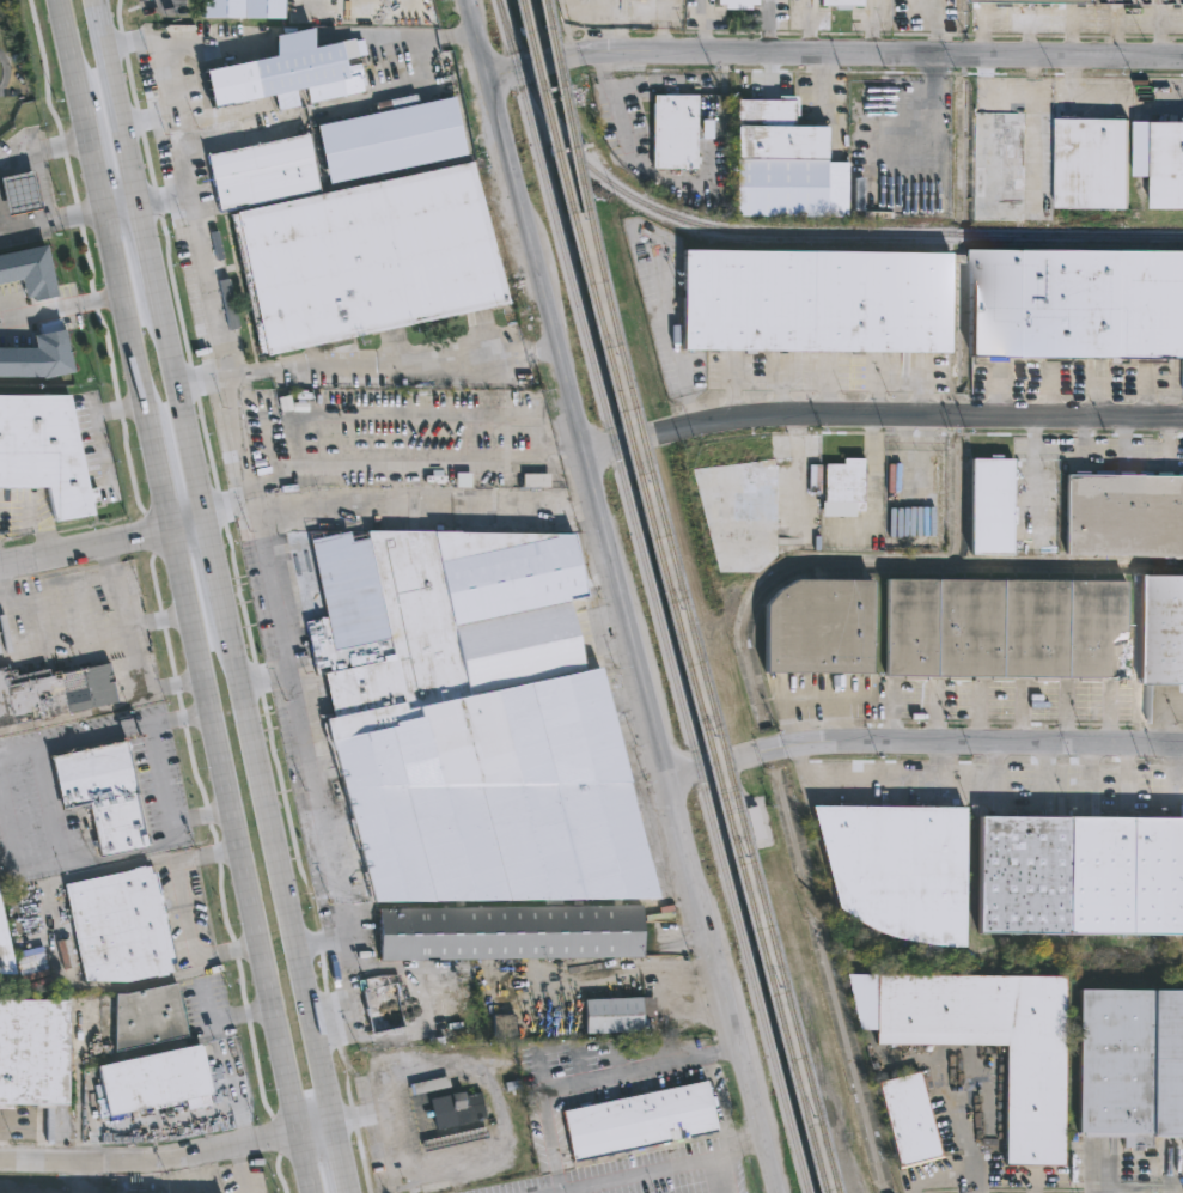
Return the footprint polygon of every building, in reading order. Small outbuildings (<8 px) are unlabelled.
[(200,18),(200,0),(280,0),(280,19),(200,18)] [(716,5),(716,0),(757,0),(757,5),(750,5),(750,10),(724,10),(724,5),(716,5)] [(822,6),(822,0),(861,0),(861,6),(859,6),(859,11),(824,10),(824,6),(822,6)] [(311,28),(311,49),(337,42),(343,67),(358,65),(362,92),(307,103),(304,89),(293,91),(297,108),(282,111),(279,93),(209,108),(202,72),(273,57),(273,36),(311,28)] [(697,96),(696,128),(701,128),(701,121),(712,121),(712,144),(697,141),(697,157),(700,157),(700,164),(696,164),(696,170),(652,170),(653,95),(697,96)] [(464,156),(383,172),(371,115),(452,97),(464,156)] [(830,128),(797,128),(798,100),(738,100),(738,218),(849,219),(849,164),(830,164),(830,128)] [(310,127),(281,133),(278,115),(306,109),(310,127)] [(1024,221),(975,221),(976,114),(1024,114),(1024,221)] [(1128,115),(1128,208),(1056,208),(1057,120),(1063,120),(1063,116),(1081,116),(1081,120),(1118,120),(1118,115),(1128,115)] [(368,176),(328,184),(316,127),(356,118),(368,176)] [(1155,122),(1182,122),(1182,210),(1154,209),(1155,122)] [(221,212),(218,213),(206,156),(306,134),(318,191),(221,212)] [(304,348),(264,357),(234,213),(471,163),(508,304),(304,348)] [(42,208),(24,212),(7,215),(0,177),(16,174),(33,170),(42,208)] [(39,378),(0,378),(0,349),(33,349),(30,337),(38,336),(31,298),(23,299),(19,281),(0,285),(0,255),(44,245),(71,375),(39,381),(39,378)] [(965,250),(1182,253),(1182,359),(962,357),(963,264),(941,263),(940,351),(689,347),(691,252),(965,256),(965,250)] [(45,489),(0,490),(0,398),(66,397),(84,482),(93,480),(98,500),(89,501),(90,513),(51,519),(45,489)] [(862,457),(864,501),(865,501),(865,511),(855,511),(855,516),(822,516),(822,500),(824,500),(824,463),(843,463),(843,457),(862,457)] [(1002,457),(1002,461),(1013,461),(1012,525),(1020,525),(1020,552),(971,552),(971,461),(990,461),(990,457),(1002,457)] [(761,464),(761,469),(778,468),(778,554),(760,571),(719,571),(694,470),(761,464)] [(1067,476),(1182,477),(1182,554),(1067,553),(1067,476)] [(577,531),(572,532),(586,595),(568,598),(584,669),(599,665),(659,897),(622,897),(622,905),(642,905),(642,957),(378,961),(378,908),(455,907),(455,900),(373,902),(330,739),(328,739),(323,717),(331,716),(322,672),(315,675),(283,530),(311,529),(311,516),(324,517),(323,530),(476,530),(476,523),(492,523),(490,530),(549,531),(549,521),(577,518),(577,531)] [(1142,572),(1182,573),(1182,690),(1182,683),(1163,682),(1163,690),(1146,689),(1146,682),(1141,682),(1142,572)] [(871,671),(764,670),(764,602),(779,588),(797,577),(872,577),(871,671)] [(1118,676),(886,675),(886,577),(1128,578),(1127,676),(1118,676)] [(114,702),(0,726),(0,666),(2,665),(4,671),(12,669),(13,676),(45,669),(47,676),(105,663),(114,702)] [(123,741),(134,792),(139,791),(151,845),(98,857),(86,803),(61,808),(49,756),(123,741)] [(964,807),(963,947),(915,942),(883,933),(867,926),(837,907),(810,805),(964,807)] [(980,815),(1182,817),(1182,934),(978,932),(980,815)] [(147,866),(150,874),(154,872),(172,960),(167,961),(170,972),(154,976),(154,975),(123,981),(83,980),(62,884),(147,866)] [(12,974),(0,974),(0,917),(12,974)] [(394,984),(403,1027),(371,1034),(366,1015),(365,1015),(364,1009),(366,1008),(362,991),(365,990),(362,978),(384,973),(397,974),(398,982),(394,984)] [(1065,976),(1063,1167),(1005,1165),(1006,1046),(876,1045),(876,975),(1065,976)] [(175,982),(185,1036),(114,1052),(114,993),(135,991),(136,993),(140,992),(140,991),(175,982)] [(1080,990),(1182,991),(1182,1137),(1153,1137),(1153,1148),(1144,1148),(1142,1151),(1132,1151),(1132,1148),(1100,1148),(1102,1138),(1084,1137),(1084,1133),(1078,1132),(1080,990)] [(640,998),(641,999),(655,999),(655,1017),(641,1017),(642,1033),(585,1034),(584,999),(640,998)] [(66,1106),(0,1104),(0,1001),(67,1002),(66,1103),(66,1106)] [(494,1036),(493,1036),(492,1015),(514,1015),(514,1035),(494,1036)] [(207,1092),(209,1104),(200,1107),(197,1096),(172,1102),(173,1103),(120,1113),(121,1119),(114,1121),(112,1114),(105,1116),(100,1098),(96,1100),(93,1087),(98,1085),(94,1067),(197,1045),(207,1092)] [(940,1156),(898,1167),(876,1083),(917,1072),(940,1156)] [(716,1131),(573,1162),(562,1112),(706,1081),(716,1131)] [(461,1090),(462,1096),(480,1092),(486,1119),(435,1131),(428,1097),(461,1090)] [(488,1137),(423,1151),(421,1142),(486,1127),(488,1137)]
